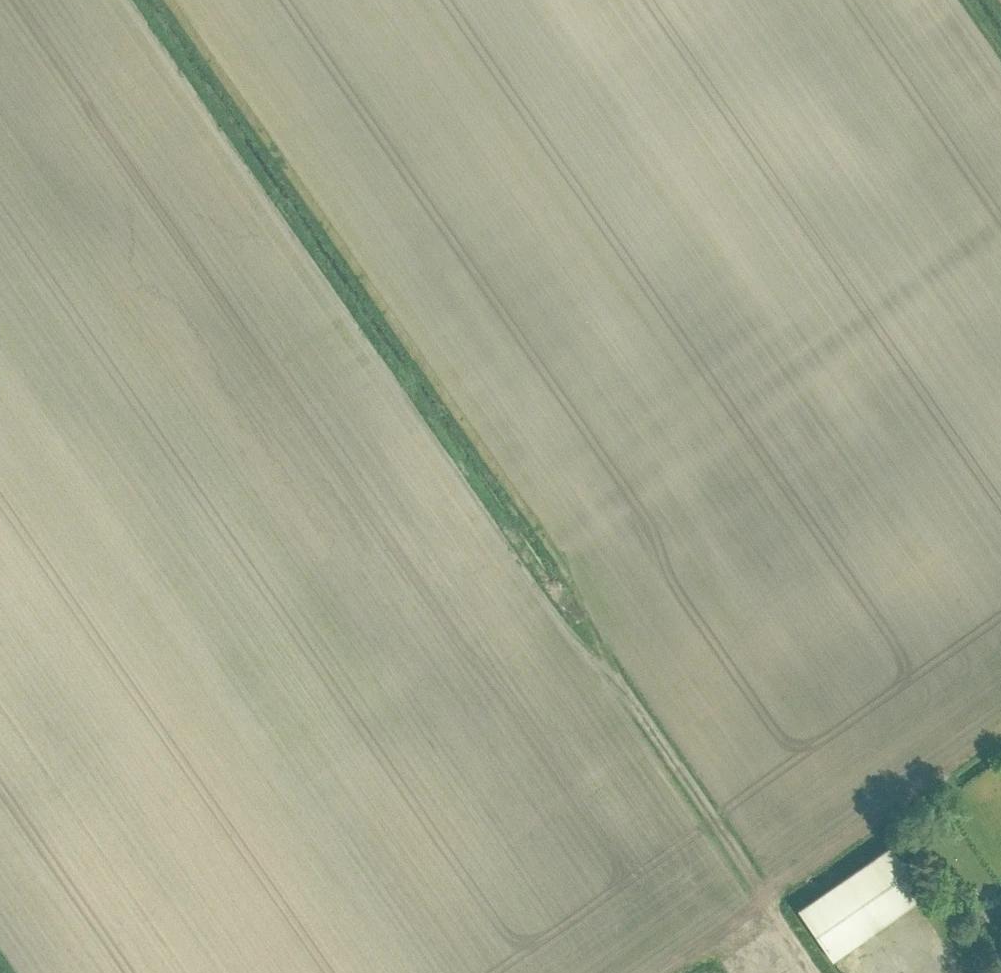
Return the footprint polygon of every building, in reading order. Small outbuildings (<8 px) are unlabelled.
[(798,909),(832,959),(925,896),(891,846),(798,909)]
